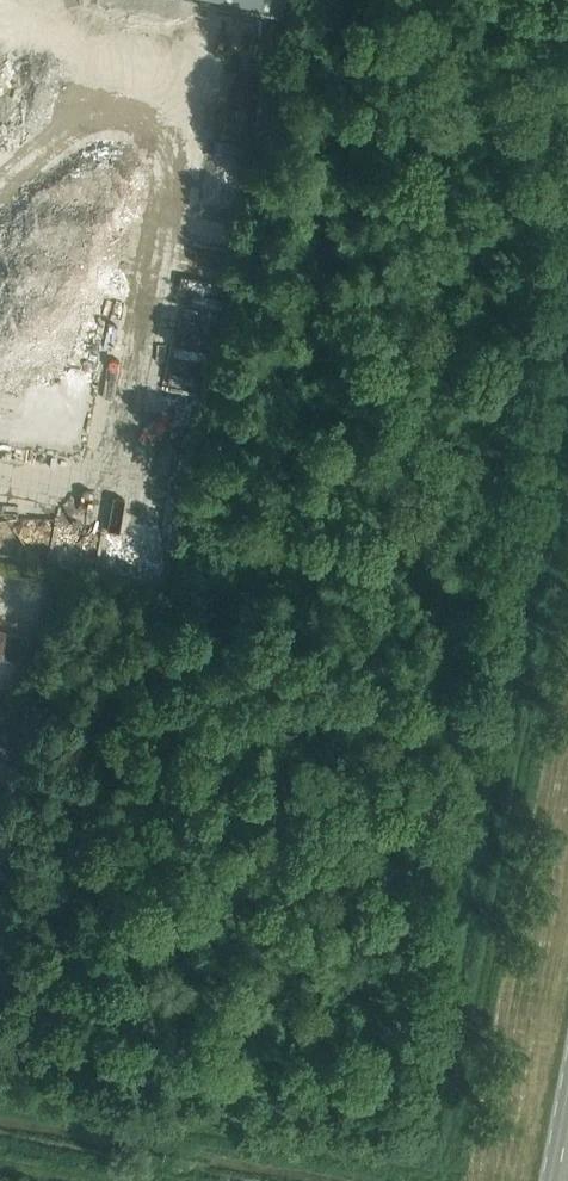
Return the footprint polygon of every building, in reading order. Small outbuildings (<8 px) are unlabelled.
[(84,365),(51,362),(52,358),(24,355),(22,382),(53,385),(51,400),(81,403),(84,365)] [(21,635),(7,632),(2,658),(16,661),(21,635)] [(6,712),(11,686),(0,684),(0,711),(6,712)]
